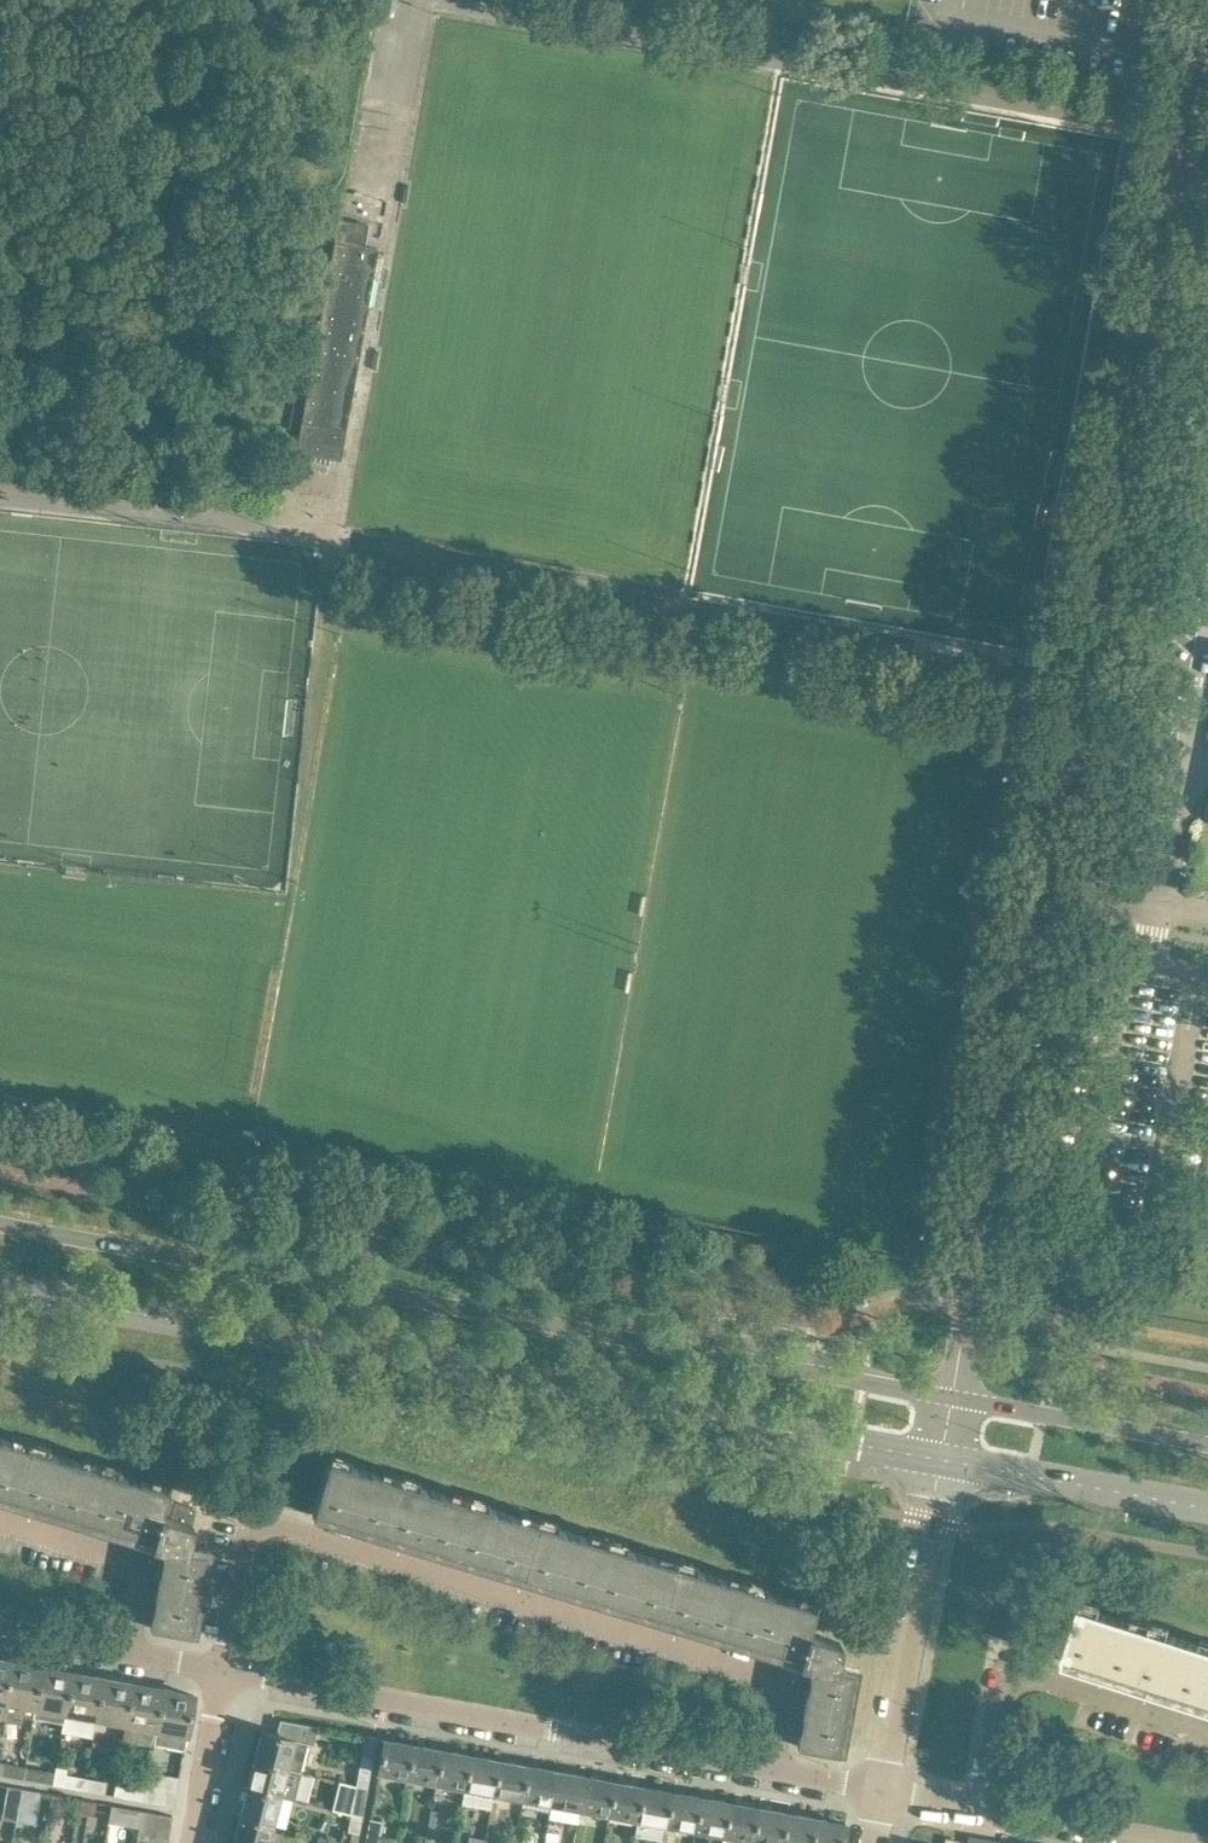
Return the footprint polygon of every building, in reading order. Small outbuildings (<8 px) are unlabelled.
[(338,218),(296,451),(340,459),(378,248),(364,246),(368,224),(338,218)] [(31,1500),(31,1503),(66,1513),(66,1511),(100,1521),(100,1524),(134,1534),(135,1532),(152,1537),(151,1544),(164,1547),(150,1627),(190,1635),(205,1554),(188,1550),(192,1525),(169,1518),(174,1505),(164,1501),(168,1488),(168,1487),(0,1437),(0,1491),(31,1500)] [(328,1458),(313,1508),(331,1513),(330,1516),(365,1526),(366,1524),(400,1534),(399,1537),(434,1547),(435,1545),(469,1555),(468,1557),(503,1568),(503,1566),(538,1576),(538,1579),(573,1589),(573,1587),(607,1597),(607,1600),(642,1610),(642,1607),(677,1618),(677,1620),(711,1631),(712,1629),(746,1639),(745,1641),(780,1652),(781,1650),(799,1655),(797,1662),(811,1666),(797,1746),(837,1753),(852,1672),(835,1669),(840,1642),(807,1631),(810,1619),(814,1605),(328,1458)] [(192,1525),(195,1511),(195,1510),(195,1509),(194,1508),(193,1507),(192,1506),(175,1501),(174,1505),(169,1518),(192,1525)] [(1079,1604),(1063,1655),(1082,1660),(1081,1663),(1115,1673),(1116,1671),(1150,1682),(1150,1685),(1183,1695),(1184,1693),(1207,1701),(1207,1646),(1079,1604)] [(11,1661),(0,1659),(0,1718),(2,1719),(11,1661)] [(23,1715),(33,1717),(42,1666),(11,1661),(2,1719),(22,1722),(23,1715)] [(63,1722),(72,1672),(42,1666),(33,1717),(63,1722)] [(102,1677),(72,1672),(63,1722),(62,1731),(92,1736),(95,1717),(102,1677)] [(126,1722),(133,1683),(102,1677),(95,1717),(126,1722)] [(133,1683),(126,1722),(123,1741),(152,1747),(153,1743),(163,1688),(133,1683)] [(194,1694),(163,1688),(153,1743),(184,1748),(194,1694)] [(276,1734),(261,1731),(254,1760),(301,1772),(309,1743),(314,1744),(318,1726),(280,1719),(276,1734)] [(406,1777),(413,1744),(384,1738),(378,1772),(406,1777)] [(442,1749),(413,1744),(406,1777),(436,1783),(442,1749)] [(470,1754),(442,1749),(436,1783),(465,1788),(470,1754)] [(470,1754),(465,1788),(462,1802),(491,1807),(493,1793),(499,1759),(470,1754)] [(362,1756),(359,1772),(370,1775),(373,1758),(362,1756)] [(528,1765),(499,1759),(493,1793),(522,1798),(528,1765)] [(254,1760),(246,1789),(279,1798),(293,1801),(301,1772),(254,1760)] [(5,1763),(3,1775),(22,1779),(24,1766),(5,1763)] [(53,1784),(83,1789),(85,1777),(67,1774),(68,1768),(56,1765),(55,1772),(53,1784)] [(522,1798),(551,1804),(557,1770),(528,1765),(522,1798)] [(24,1766),(22,1779),(46,1783),(48,1771),(24,1766)] [(580,1809),(586,1775),(557,1770),(551,1804),(580,1809)] [(614,1780),(586,1775),(580,1809),(608,1814),(614,1780)] [(115,1783),(85,1777),(83,1789),(113,1795),(115,1783)] [(638,1819),(644,1786),(614,1780),(608,1814),(638,1819)] [(145,1788),(115,1783),(113,1795),(143,1800),(145,1788)] [(6,1785),(0,1817),(15,1820),(18,1802),(21,1788),(6,1785)] [(145,1788),(143,1800),(174,1806),(176,1791),(146,1786),(145,1788)] [(644,1786),(638,1819),(636,1833),(664,1838),(667,1824),(672,1791),(644,1786)] [(367,1790),(356,1787),(351,1816),(352,1815),(355,1816),(355,1818),(362,1819),(367,1790)] [(21,1788),(18,1802),(32,1805),(35,1790),(21,1788)] [(279,1798),(246,1789),(239,1817),(272,1826),(279,1798)] [(695,1829),(701,1796),(672,1791),(667,1824),(695,1829)] [(81,1799),(67,1796),(64,1810),(78,1813),(81,1799)] [(729,1801),(701,1796),(695,1829),(723,1835),(729,1801)] [(95,1801),(81,1799),(78,1813),(93,1816),(95,1801)] [(723,1835),(752,1840),(755,1824),(758,1807),(729,1801),(723,1835)] [(128,1807),(125,1821),(139,1824),(142,1810),(128,1807)] [(752,1840),(752,1842),(781,1842),(787,1812),(758,1807),(755,1824),(752,1840)] [(432,1809),(427,1835),(433,1836),(438,1810),(432,1809)] [(142,1810),(139,1824),(170,1830),(172,1815),(142,1810)] [(787,1812),(781,1842),(811,1842),(816,1817),(787,1812)] [(352,1815),(351,1816),(348,1833),(359,1835),(362,1819),(355,1818),(355,1816),(352,1815)] [(233,1842),(267,1842),(272,1826),(239,1817),(233,1842)] [(816,1817),(811,1842),(841,1842),(845,1822),(816,1817)] [(365,1842),(395,1842),(395,1840),(381,1838),(384,1821),(369,1819),(365,1842)] [(137,1839),(150,1841),(161,1842),(167,1842),(170,1830),(139,1824),(137,1839)] [(968,1842),(986,1842),(987,1838),(970,1835),(968,1842)]
